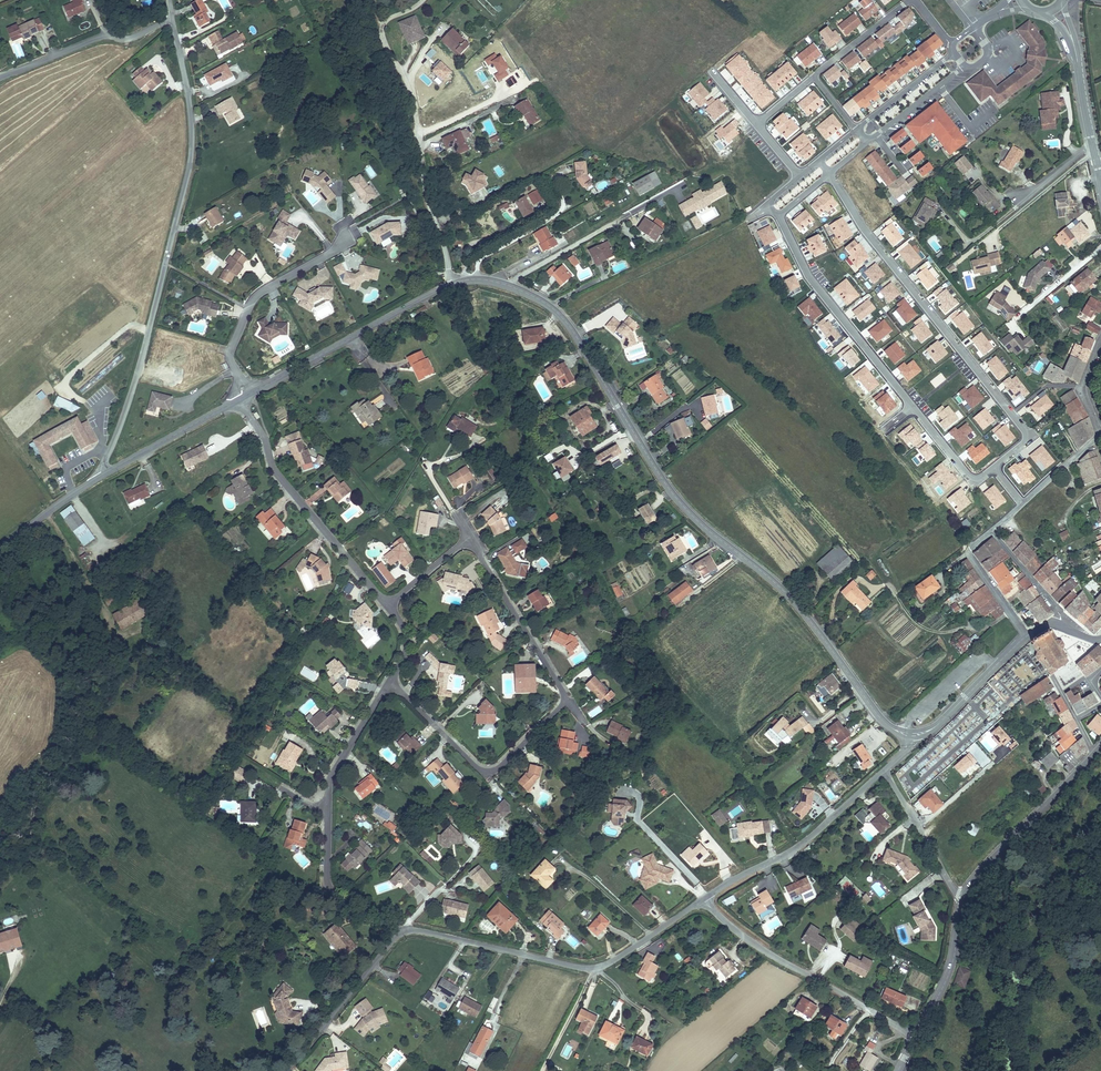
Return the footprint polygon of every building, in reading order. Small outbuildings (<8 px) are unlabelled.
[(68,0),(72,10),(88,4),(87,0),(69,0),(68,0)] [(210,18),(207,10),(209,9),(205,0),(192,0),(198,14),(195,16),(199,24),(210,18)] [(877,10),(869,0),(862,0),(858,3),(863,8),(858,12),(864,20),(877,10)] [(897,24),(902,30),(905,28),(904,26),(912,20),(910,17),(914,15),(908,8),(897,17),(900,21),(897,24)] [(16,21),(5,25),(9,33),(19,29),(21,32),(21,34),(31,29),(44,24),(39,12),(16,22),(16,21)] [(845,35),(861,23),(853,13),(837,26),(845,35)] [(414,16),(409,18),(419,39),(423,37),(414,16)] [(409,18),(398,23),(407,44),(419,39),(409,18)] [(1019,29),(1018,30),(1032,48),(1031,53),(1033,56),(1040,57),(1043,54),(1044,51),(1045,43),(1028,22),(1019,29)] [(902,30),(897,24),(892,27),(889,23),(875,34),(878,38),(882,43),(895,32),(897,34),(902,30)] [(455,42),(464,51),(474,41),(454,24),(443,37),(452,46),(455,42)] [(215,41),(220,51),(231,45),(232,47),(245,41),(239,30),(226,36),(221,27),(211,32),(215,41)] [(828,48),(841,38),(834,30),(830,33),(826,27),(818,33),(823,39),(826,43),(825,44),(828,48)] [(935,36),(926,42),(933,52),(942,45),(935,36)] [(871,37),(856,49),(863,57),(882,43),(878,38),(874,41),(871,37)] [(217,52),(220,51),(215,41),(212,42),(217,52)] [(452,46),(461,54),(464,51),(455,42),(452,46)] [(916,49),(924,59),(933,52),(926,42),(916,49)] [(821,54),(812,44),(796,57),(804,67),(821,54)] [(852,51),(840,61),(847,70),(859,60),(852,51)] [(909,58),(915,66),(916,68),(926,61),(918,51),(909,58)] [(1027,52),(1026,61),(1030,61),(1033,59),(1039,60),(1042,64),(1042,66),(1044,66),(1046,51),(1044,51),(1043,54),(1040,57),(1033,56),(1031,53),(1027,52)] [(761,111),(775,100),(738,53),(724,64),(761,111)] [(905,73),(915,66),(909,58),(907,56),(898,63),(905,73)] [(1030,66),(1021,73),(1029,82),(1041,73),(1042,66),(1042,64),(1039,60),(1033,59),(1030,61),(1030,66)] [(443,82),(452,73),(439,60),(430,70),(443,82)] [(222,78),(233,73),(227,61),(206,72),(210,82),(221,76),(222,78)] [(776,93),(798,74),(787,61),(765,80),(776,93)] [(888,71),(896,81),(905,73),(898,63),(888,71)] [(142,68),(138,64),(132,70),(135,74),(133,76),(141,85),(148,80),(154,86),(163,78),(154,67),(152,69),(148,72),(143,67),(142,68)] [(147,64),(143,67),(148,72),(152,69),(147,64)] [(834,66),(822,75),(829,84),(841,75),(844,80),(848,77),(843,70),(840,73),(834,66)] [(887,88),(896,81),(888,71),(879,78),(887,88)] [(1021,73),(1018,75),(1025,85),(1029,82),(1021,73)] [(982,74),(967,86),(981,104),(991,96),(999,106),(1025,85),(1018,75),(996,92),(982,74)] [(879,78),(878,76),(868,84),(870,86),(876,93),(879,91),(881,89),(883,91),(887,88),(879,78)] [(697,105),(700,108),(707,102),(705,99),(710,94),(699,82),(683,97),(693,108),(697,105)] [(876,93),(870,86),(861,93),(868,103),(871,100),(874,98),(875,100),(879,97),(876,93)] [(797,104),(808,117),(824,103),(813,90),(797,104)] [(231,113),(233,117),(241,113),(237,106),(239,104),(233,93),(218,100),(221,107),(226,105),(228,104),(231,108),(228,109),(226,110),(228,115),(231,113)] [(868,103),(861,93),(852,100),(859,110),(862,107),(864,105),(866,108),(870,105),(868,103)] [(1040,114),(1042,125),(1055,124),(1055,120),(1054,111),(1058,111),(1060,111),(1060,107),(1063,105),(1063,103),(1062,101),(1059,101),(1057,94),(1043,96),(1045,112),(1040,114)] [(728,110),(718,99),(715,101),(713,98),(702,108),(715,122),(728,110)] [(527,99),(524,101),(530,109),(533,108),(527,99)] [(859,110),(852,100),(842,108),(849,117),(859,110)] [(530,109),(524,101),(516,107),(523,118),(525,116),(532,126),(541,120),(533,108),(530,109)] [(967,142),(951,122),(949,124),(945,119),(944,113),(936,104),(930,109),(929,113),(925,116),(924,113),(907,127),(920,144),(933,133),(950,155),(957,149),(956,148),(961,144),(964,144),(967,142)] [(791,119),(789,121),(783,114),(772,123),(787,140),(799,128),(791,119)] [(832,114),(815,129),(826,141),(843,126),(832,114)] [(721,126),(713,131),(724,146),(740,135),(731,123),(723,129),(721,126)] [(467,128),(460,131),(465,140),(472,136),(467,128)] [(900,140),(903,138),(903,139),(907,136),(902,130),(890,140),(894,146),(896,145),(895,144),(897,143),(897,144),(900,141),(900,140)] [(465,140),(460,131),(444,139),(448,147),(454,145),(458,154),(469,149),(465,140)] [(502,137),(500,134),(489,139),(491,142),(502,137)] [(817,152),(802,134),(790,144),(804,162),(817,152)] [(910,150),(913,148),(914,149),(915,147),(911,142),(901,150),(902,151),(901,152),(904,156),(910,151),(910,150)] [(1018,161),(1020,161),(1025,153),(1013,146),(1004,162),(1003,162),(1000,166),(1012,173),(1017,163),(1018,161)] [(886,166),(875,152),(865,159),(866,161),(876,174),(886,166)] [(922,160),(924,159),(920,153),(910,161),(911,163),(910,163),(913,167),(919,163),(919,162),(922,159),(922,160)] [(972,168),(964,158),(956,165),(964,175),(972,168)] [(579,178),(577,180),(584,187),(591,180),(587,175),(586,162),(576,163),(577,172),(578,173),(579,178)] [(332,188),(325,178),(331,174),(325,167),(320,171),(319,172),(314,170),(314,168),(306,164),(302,175),(311,179),(313,182),(320,182),(322,185),(327,192),(332,188)] [(928,173),(931,171),(931,172),(933,170),(928,164),(919,172),(920,174),(919,175),(922,179),(928,174),(928,173)] [(887,188),(897,180),(886,166),(876,174),(887,188)] [(353,172),(348,176),(357,189),(359,188),(360,190),(359,191),(364,199),(373,193),(370,189),(372,188),(372,185),(370,181),(368,182),(360,170),(354,174),(353,172)] [(480,180),(483,175),(475,170),(463,179),(468,182),(474,192),(484,187),(480,180)] [(655,171),(648,175),(655,187),(662,183),(655,171)] [(640,195),(655,187),(648,175),(634,184),(640,195)] [(887,188),(890,192),(889,192),(896,201),(917,184),(912,178),(906,183),(905,184),(900,178),(897,180),(887,188)] [(474,192),(468,182),(463,179),(461,182),(466,185),(471,194),(474,192)] [(693,197),(695,199),(693,200),(692,199),(680,206),(686,216),(693,212),(692,210),(708,201),(709,203),(726,193),(720,183),(703,193),(704,193),(702,195),(701,193),(693,197)] [(326,198),(335,191),(332,188),(327,192),(322,185),(318,188),(326,198)] [(985,207),(988,211),(998,203),(994,198),(992,200),(986,193),(981,187),(972,194),(983,208),(985,207)] [(535,202),(544,198),(539,189),(530,194),(535,202)] [(809,205),(820,218),(837,204),(827,191),(809,205)] [(988,191),(986,193),(992,200),(994,198),(988,191)] [(1070,206),(1069,192),(1057,193),(1058,200),(1057,201),(1057,208),(1058,208),(1059,218),(1066,218),(1066,213),(1067,213),(1066,206),(1070,206)] [(533,210),(526,197),(514,203),(517,209),(519,208),(524,217),(530,214),(529,212),(533,210)] [(709,203),(708,201),(692,210),(693,212),(698,209),(699,211),(710,205),(709,203)] [(925,201),(922,207),(925,208),(918,220),(927,225),(934,212),(930,210),(933,205),(925,201)] [(998,203),(988,211),(992,215),(1001,207),(998,203)] [(281,206),(277,214),(279,216),(268,235),(274,238),(275,236),(278,235),(281,237),(285,229),(287,230),(294,234),(299,226),(288,220),(286,223),(283,221),(285,218),(289,211),(281,206)] [(214,227),(225,221),(217,207),(206,212),(214,227)] [(925,208),(922,207),(913,222),(927,230),(937,214),(934,212),(927,225),(918,220),(925,208)] [(800,232),(815,222),(805,209),(794,217),(795,219),(792,221),(800,232)] [(695,227),(700,224),(696,216),(691,219),(695,227)] [(381,222),(370,228),(373,234),(377,231),(381,237),(393,230),(402,230),(401,217),(387,218),(384,220),(385,221),(381,223),(381,222)] [(828,226),(840,244),(854,235),(842,217),(828,226)] [(887,227),(881,231),(892,247),(903,239),(890,219),(884,223),(887,227)] [(1081,224),(1077,219),(1073,222),(1077,227),(1081,224)] [(646,235),(655,241),(662,231),(653,225),(645,220),(637,231),(645,236),(646,235)] [(656,222),(653,225),(662,231),(664,228),(656,222)] [(1073,222),(1058,235),(1065,244),(1072,239),(1075,236),(1081,242),(1090,234),(1081,224),(1077,227),(1073,222)] [(757,231),(764,247),(777,241),(770,225),(757,231)] [(542,244),(539,246),(542,251),(546,249),(546,251),(557,245),(553,237),(550,239),(544,228),(536,232),(542,244)] [(275,236),(274,238),(280,242),(287,230),(285,229),(281,237),(278,235),(275,236)] [(377,231),(373,234),(378,241),(394,231),(402,231),(402,230),(393,230),(381,237),(377,231)] [(533,234),(539,246),(542,244),(536,232),(533,234)] [(806,240),(814,258),(827,253),(819,235),(806,240)] [(1074,242),(1072,239),(1065,244),(1068,247),(1074,242)] [(844,248),(851,256),(848,258),(856,268),(869,258),(855,240),(844,248)] [(601,262),(606,259),(604,255),(612,250),(607,241),(588,252),(596,267),(602,264),(601,262)] [(911,269),(922,260),(909,244),(897,253),(911,269)] [(225,265),(220,274),(230,281),(236,272),(243,263),(249,256),(239,247),(234,254),(233,255),(234,256),(230,260),(226,266),(225,265)] [(781,274),(793,268),(788,258),(785,259),(780,248),(765,255),(770,265),(776,262),(781,274)] [(207,258),(214,254),(211,249),(204,253),(207,258)] [(604,255),(606,259),(615,255),(612,250),(604,255)] [(1034,260),(1042,253),(1039,250),(1031,257),(1034,260)] [(990,255),(990,257),(982,259),(977,260),(974,261),(976,274),(983,273),(994,270),(993,265),(998,264),(996,253),(991,255),(990,255)] [(575,267),(579,263),(572,256),(568,259),(575,267)] [(1042,262),(1028,274),(1023,289),(1030,291),(1031,287),(1036,289),(1037,284),(1038,281),(1039,280),(1050,270),(1042,262)] [(243,263),(236,272),(237,273),(245,264),(243,263)] [(346,269),(344,279),(352,281),(358,283),(360,278),(365,274),(370,275),(377,277),(380,267),(363,263),(362,268),(361,268),(356,271),(346,269)] [(872,286),(885,275),(876,263),(868,269),(865,266),(860,270),(872,286)] [(945,266),(948,273),(956,270),(953,263),(945,266)] [(994,270),(983,273),(983,276),(1000,272),(998,264),(993,265),(994,270)] [(550,287),(556,281),(557,280),(562,285),(571,276),(562,267),(557,272),(553,267),(546,274),(550,278),(546,282),(550,287)] [(926,267),(915,275),(927,290),(937,282),(926,267)] [(1088,267),(1066,286),(1075,297),(1097,278),(1088,267)] [(824,275),(829,282),(836,276),(831,269),(824,275)] [(365,274),(360,278),(358,283),(360,283),(361,279),(366,276),(370,277),(370,275),(365,274)] [(795,276),(784,281),(790,293),(801,288),(795,276)] [(847,278),(833,287),(846,306),(860,296),(847,278)] [(883,289),(880,286),(876,290),(889,304),(901,294),(891,282),(883,289)] [(298,284),(294,292),(302,297),(300,301),(305,304),(307,300),(311,303),(313,300),(324,294),(328,294),(328,293),(332,293),(333,284),(319,284),(319,286),(309,291),(298,284)] [(957,305),(946,288),(942,291),(940,287),(931,293),(945,313),(957,305)] [(1001,294),(1007,296),(1010,289),(1004,287),(1001,294)] [(829,294),(839,304),(843,300),(834,290),(829,294)] [(997,291),(991,299),(995,302),(993,305),(1000,310),(1002,312),(1001,313),(1007,321),(1009,319),(1015,314),(1008,305),(1006,306),(1005,305),(1006,303),(1004,302),(1007,298),(997,291)] [(197,292),(183,299),(189,311),(194,308),(194,307),(198,305),(204,307),(205,304),(209,306),(207,311),(211,312),(216,314),(220,302),(211,299),(203,296),(204,295),(197,292)] [(305,304),(311,308),(315,301),(324,296),(332,296),(332,293),(328,293),(328,294),(324,294),(313,300),(311,303),(307,300),(305,304)] [(860,322),(876,309),(866,296),(850,309),(860,322)] [(797,307),(805,317),(808,314),(814,321),(823,313),(809,297),(797,307)] [(904,298),(896,305),(899,308),(892,313),(903,326),(917,314),(904,298)] [(1088,306),(1085,305),(1081,312),(1090,317),(1092,314),(1094,315),(1096,310),(1098,311),(1100,305),(1100,302),(1092,298),(1088,306)] [(492,324),(505,321),(499,307),(487,311),(492,324)] [(850,318),(855,315),(850,309),(846,312),(850,318)] [(962,311),(959,314),(956,310),(948,316),(963,335),(974,327),(962,311)] [(266,314),(259,318),(264,326),(259,333),(268,338),(271,334),(280,329),(289,329),(289,320),(275,319),(271,322),(266,314)] [(617,315),(608,324),(617,332),(619,329),(626,336),(628,342),(636,340),(633,329),(639,322),(630,314),(625,320),(627,322),(625,324),(623,322),(617,315)] [(825,317),(815,325),(832,344),(841,336),(825,317)] [(920,344),(932,334),(919,317),(912,323),(915,326),(910,330),(920,344)] [(1090,322),(1086,330),(1098,336),(1100,330),(1100,328),(1090,322)] [(527,341),(546,337),(544,330),(546,329),(545,324),(524,328),(527,341)] [(280,329),(271,334),(268,338),(271,340),(273,336),(281,332),(289,332),(289,329),(280,329)] [(636,340),(628,342),(626,336),(619,329),(617,332),(623,338),(626,346),(637,343),(636,340)] [(983,356),(993,348),(980,332),(970,340),(983,356)] [(1017,355),(1029,345),(1024,340),(1022,342),(1017,336),(1014,339),(1012,337),(1010,334),(1000,342),(1009,352),(1013,349),(1017,355)] [(1081,349),(1090,355),(1095,343),(1087,339),(1081,349)] [(823,340),(820,343),(824,349),(828,347),(823,340)] [(938,340),(922,352),(927,360),(931,358),(934,364),(948,354),(938,340)] [(849,370),(860,360),(847,345),(835,355),(849,370)] [(423,346),(408,352),(412,361),(416,359),(419,366),(422,373),(426,371),(426,369),(430,367),(429,362),(430,361),(423,346)] [(671,356),(674,351),(669,347),(666,351),(671,356)] [(1085,367),(1090,355),(1081,349),(1077,347),(1071,359),(1085,367)] [(684,362),(689,359),(685,353),(680,357),(684,362)] [(984,364),(998,381),(1008,373),(995,356),(984,364)] [(562,374),(567,382),(577,376),(566,358),(561,361),(559,357),(552,359),(554,362),(547,366),(553,377),(558,373),(559,375),(562,374)] [(1071,359),(1063,374),(1062,377),(1067,380),(1077,386),(1085,367),(1071,359)] [(1043,379),(1052,366),(1048,364),(1039,377),(1043,379)] [(1027,376),(1032,373),(1026,366),(1022,369),(1027,376)] [(1063,374),(1052,366),(1043,379),(1051,385),(1063,386),(1067,380),(1062,377),(1063,374)] [(653,391),(659,400),(667,395),(661,386),(663,384),(655,372),(643,380),(646,385),(651,392),(653,391)] [(1011,379),(1009,377),(999,385),(1012,401),(1020,394),(1023,398),(1029,393),(1016,376),(1011,379)] [(648,394),(651,392),(646,385),(643,387),(648,394)] [(967,390),(964,387),(957,393),(971,410),(984,399),(973,385),(967,390)] [(172,395),(153,390),(148,407),(155,409),(157,404),(157,402),(159,403),(159,404),(169,407),(172,395)] [(717,409),(712,390),(700,393),(705,412),(717,409)] [(657,401),(659,400),(653,391),(651,392),(657,401)] [(1044,391),(1036,396),(1039,400),(1030,406),(1037,418),(1050,409),(1054,407),(1044,391)] [(37,396),(41,401),(46,397),(42,392),(37,396)] [(1016,405),(1022,400),(1018,396),(1012,401),(1016,405)] [(80,408),(58,397),(54,404),(72,413),(80,408)] [(371,422),(385,412),(380,405),(378,407),(373,401),(369,404),(367,401),(365,398),(361,401),(359,399),(353,403),(360,413),(364,411),(367,416),(371,422)] [(1070,417),(1081,410),(1076,402),(1063,410),(1075,429),(1077,427),(1070,417)] [(583,432),(598,423),(590,412),(593,410),(588,403),(572,414),(583,432)] [(934,416),(945,430),(958,419),(947,405),(934,416)] [(972,419),(982,431),(995,420),(984,408),(972,419)] [(276,419),(288,416),(286,409),(275,412),(276,419)] [(459,424),(470,431),(477,419),(463,411),(461,414),(454,410),(448,422),(453,426),(457,420),(460,422),(459,424)] [(1078,453),(1093,438),(1088,422),(1081,410),(1070,417),(1077,427),(1075,429),(1068,433),(1068,434),(1069,437),(1071,440),(1078,436),(1079,440),(1073,443),(1078,453)] [(80,421),(77,414),(34,439),(38,446),(48,441),(73,427),(83,445),(91,441),(80,421)] [(92,414),(86,417),(97,438),(99,442),(105,439),(92,414)] [(545,423),(553,419),(550,414),(542,418),(545,423)] [(710,421),(705,414),(699,419),(705,425),(710,421)] [(86,417),(80,421),(91,441),(97,438),(86,417)] [(676,436),(681,435),(680,432),(688,429),(683,417),(670,422),(676,436)] [(1005,447),(1014,439),(1001,422),(991,430),(1005,447)] [(296,430),(286,434),(288,440),(298,435),(296,430)] [(298,435),(288,440),(294,457),(299,455),(300,461),(310,457),(308,450),(305,452),(302,446),(298,435)] [(48,441),(38,446),(45,459),(55,453),(48,441)] [(183,450),(178,453),(183,464),(189,461),(204,455),(199,444),(185,450),(186,451),(184,452),(183,450)] [(1028,455),(1041,472),(1054,463),(1042,445),(1028,455)] [(600,468),(622,455),(617,446),(595,459),(600,468)] [(1097,451),(1094,451),(1079,464),(1080,466),(1077,467),(1083,484),(1100,478),(1100,462),(1098,452),(1097,451)] [(55,453),(45,459),(50,467),(59,461),(55,453)] [(316,460),(313,459),(311,463),(321,467),(324,458),(318,456),(316,460)] [(566,457),(553,465),(561,479),(575,472),(566,457)] [(611,462),(615,469),(622,465),(618,458),(611,462)] [(467,477),(468,479),(475,474),(468,463),(452,472),(458,482),(463,479),(467,477)] [(232,481),(226,484),(224,488),(231,490),(233,489),(236,487),(241,496),(247,492),(251,490),(247,484),(246,484),(244,481),(245,481),(240,471),(230,477),(232,481)] [(333,489),(340,497),(348,491),(340,481),(333,473),(323,482),(330,491),(333,489)] [(340,481),(348,491),(351,488),(343,478),(340,481)] [(138,496),(148,492),(143,482),(129,487),(128,485),(122,488),(126,499),(137,495),(138,496)] [(236,487),(233,489),(241,501),(249,496),(247,492),(241,496),(236,487)] [(337,499),(340,497),(333,489),(330,491),(337,499)] [(1100,524),(1100,489),(1092,492),(1099,514),(1098,515),(1100,519),(1098,520),(1100,525),(1100,524)] [(311,497),(314,501),(321,495),(318,492),(311,497)] [(443,501),(440,495),(435,497),(439,504),(443,501)] [(650,520),(660,515),(650,498),(641,503),(650,520)] [(489,503),(482,511),(489,518),(491,522),(493,520),(498,530),(505,526),(508,525),(508,523),(505,517),(502,519),(500,515),(499,512),(489,503)] [(996,522),(1003,517),(992,504),(985,510),(989,516),(990,515),(996,522)] [(274,528),(271,530),(276,535),(284,530),(282,528),(285,525),(276,514),(277,512),(271,506),(265,510),(270,518),(267,520),(274,528)] [(74,507),(63,515),(86,547),(97,539),(74,507)] [(433,518),(439,519),(440,512),(423,509),(419,531),(431,533),(432,525),(433,518)] [(964,529),(970,526),(966,519),(960,522),(964,529)] [(265,522),(271,530),(274,528),(267,520),(265,522)] [(1070,539),(1066,530),(1059,534),(1063,542),(1070,539)] [(673,556),(689,547),(680,533),(678,534),(680,536),(677,539),(673,535),(664,540),(673,556)] [(1010,538),(1003,544),(1019,561),(1034,578),(1044,570),(1023,545),(1022,546),(1016,538),(1010,538)] [(973,557),(981,567),(1001,553),(991,542),(973,557)] [(395,547),(383,555),(388,561),(395,556),(397,558),(400,556),(405,563),(412,558),(400,543),(395,547)] [(498,550),(508,567),(510,570),(508,572),(509,574),(521,574),(521,561),(515,560),(506,545),(498,550)] [(853,562),(839,546),(818,564),(831,580),(853,562)] [(316,572),(317,576),(331,573),(328,564),(325,561),(321,556),(312,551),(308,558),(302,556),(298,563),(302,565),(303,566),(306,563),(310,565),(316,572)] [(706,571),(712,566),(719,560),(710,551),(698,561),(701,565),(706,571)] [(1001,553),(981,567),(987,576),(1000,566),(1008,560),(1001,553)] [(400,556),(397,558),(402,565),(405,563),(400,556)] [(380,559),(371,566),(385,585),(394,578),(380,559)] [(877,561),(884,573),(887,571),(881,559),(877,561)] [(972,571),(965,561),(957,568),(964,577),(972,571)] [(1044,570),(1034,578),(1040,586),(1053,575),(1058,568),(1055,564),(1057,563),(1055,561),(1044,570)] [(1000,566),(987,576),(999,591),(1000,593),(1019,578),(1016,574),(1010,579),(1008,577),(1000,566)] [(448,582),(458,584),(460,585),(460,587),(468,589),(470,592),(478,587),(473,580),(469,579),(469,577),(462,575),(458,574),(458,572),(445,569),(444,574),(440,573),(431,581),(439,590),(443,586),(448,582)] [(958,590),(961,594),(966,590),(969,588),(979,581),(978,580),(972,571),(964,577),(960,580),(964,586),(958,590)] [(1053,575),(1040,586),(1051,598),(1067,584),(1065,582),(1061,585),(1053,575)] [(931,587),(934,590),(938,587),(929,576),(914,587),(921,595),(931,587)] [(1019,578),(1000,593),(1004,599),(1007,597),(1010,599),(1015,596),(1018,600),(1026,610),(1040,599),(1032,589),(1023,595),(1016,587),(1025,580),(1021,576),(1019,578)] [(619,594),(627,591),(619,578),(612,581),(619,594)] [(680,598),(695,586),(689,578),(674,589),(680,598)] [(1067,584),(1051,598),(1056,603),(1068,593),(1069,595),(1071,593),(1078,587),(1074,578),(1067,584)] [(1029,585),(1025,580),(1016,587),(1023,595),(1032,589),(1029,585)] [(864,612),(872,604),(855,587),(856,585),(852,581),(840,593),(851,605),(854,602),(864,612)] [(984,588),(979,581),(969,588),(973,595),(984,588)] [(343,592),(350,595),(355,586),(348,583),(343,592)] [(923,598),(934,590),(931,587),(921,595),(923,598)] [(538,608),(548,602),(543,594),(542,595),(537,588),(526,594),(531,601),(533,600),(538,608)] [(962,602),(965,606),(969,603),(973,600),(979,609),(992,599),(984,588),(973,595),(970,597),(962,602)] [(960,602),(962,602),(970,597),(966,590),(961,594),(957,597),(960,602)] [(543,594),(548,602),(550,605),(554,603),(548,592),(543,594)] [(1071,593),(1069,595),(1064,600),(1067,604),(1061,608),(1065,612),(1077,599),(1071,593)] [(1077,599),(1065,612),(1076,621),(1087,610),(1089,608),(1081,593),(1077,599)] [(115,605),(118,603),(114,595),(103,600),(105,607),(114,602),(115,605)] [(1007,597),(1004,599),(1010,606),(1018,600),(1015,596),(1010,599),(1007,597)] [(1100,617),(1100,597),(1096,602),(1098,605),(1095,608),(1093,607),(1092,609),(1100,617)] [(982,619),(989,614),(998,608),(996,605),(992,599),(979,609),(976,611),(982,619)] [(1044,604),(1040,599),(1026,610),(1029,614),(1038,625),(1041,623),(1053,615),(1044,604)] [(969,603),(975,612),(976,611),(979,609),(973,600),(969,603)] [(1064,600),(1058,605),(1061,608),(1067,604),(1064,600)] [(120,631),(148,617),(140,601),(113,615),(120,631)] [(357,619),(361,624),(369,625),(370,618),(367,618),(367,614),(365,612),(369,609),(363,601),(355,609),(350,608),(349,615),(353,619),(357,619)] [(949,606),(955,614),(960,610),(955,602),(949,606)] [(479,618),(481,622),(484,621),(486,628),(488,628),(490,631),(487,633),(490,639),(498,644),(504,635),(497,632),(495,633),(493,629),(497,627),(495,621),(497,620),(490,606),(475,612),(477,619),(479,618)] [(994,621),(1003,614),(998,608),(989,614),(994,621)] [(1087,610),(1076,621),(1083,627),(1089,619),(1092,621),(1097,616),(1092,611),(1090,613),(1087,610)] [(1092,621),(1100,629),(1100,627),(1100,620),(1097,616),(1092,621)] [(1089,619),(1083,627),(1085,629),(1093,636),(1100,629),(1092,621),(1089,619)] [(484,621),(481,622),(487,633),(490,631),(488,628),(486,628),(484,621)] [(568,644),(572,651),(575,649),(573,646),(574,645),(570,639),(572,638),(568,634),(567,635),(554,628),(549,637),(564,645),(566,643),(568,644)] [(1041,661),(1050,677),(1061,669),(1067,662),(1061,650),(1064,647),(1060,642),(1057,642),(1056,643),(1054,642),(1053,642),(1049,637),(1052,635),(1049,632),(1037,640),(1031,643),(1033,646),(1032,647),(1037,654),(1035,658),(1037,662),(1041,661)] [(433,644),(439,640),(435,634),(429,639),(433,644)] [(974,643),(979,638),(974,634),(969,640),(974,643)] [(1056,643),(1057,642),(1052,634),(1052,635),(1049,637),(1053,642),(1054,642),(1056,643)] [(965,635),(954,644),(962,653),(973,644),(965,635)] [(573,653),(572,651),(568,644),(566,643),(564,645),(566,646),(570,651),(567,652),(569,655),(573,653)] [(1089,654),(1095,660),(1100,665),(1100,648),(1098,646),(1089,654)] [(437,686),(443,687),(444,682),(447,682),(448,672),(446,671),(446,663),(440,663),(428,651),(423,656),(437,670),(439,672),(438,681),(437,686)] [(1095,660),(1089,654),(1076,664),(1081,670),(1095,660)] [(330,658),(352,684),(357,685),(359,676),(347,674),(345,672),(347,668),(345,666),(344,663),(343,663),(337,657),(335,658),(334,655),(330,658)] [(349,683),(352,684),(330,658),(327,660),(330,665),(329,666),(331,669),(330,670),(332,672),(330,674),(336,680),(332,684),(337,690),(342,686),(345,687),(345,683),(349,683)] [(1095,660),(1081,670),(1086,677),(1100,665),(1095,660)] [(519,679),(514,679),(514,687),(534,686),(534,678),(531,678),(530,676),(532,676),(531,662),(517,662),(518,676),(519,676),(519,679)] [(584,681),(599,697),(608,689),(593,673),(584,681)] [(832,673),(818,684),(821,688),(824,685),(830,693),(841,684),(832,673)] [(1023,699),(1027,705),(1053,687),(1050,683),(1048,684),(1047,682),(1049,681),(1046,677),(1020,695),(1023,699)] [(821,688),(818,684),(816,685),(825,697),(830,693),(824,685),(821,688)] [(813,693),(808,687),(803,690),(808,697),(809,696),(813,693)] [(1072,705),(1082,699),(1078,694),(1074,697),(1071,690),(1066,693),(1072,705)] [(1091,693),(1082,699),(1072,705),(1077,715),(1097,703),(1091,693)] [(476,722),(491,722),(491,712),(494,712),(495,705),(485,696),(480,700),(482,701),(477,705),(479,708),(476,711),(476,722)] [(1063,706),(1059,699),(1050,705),(1057,718),(1066,712),(1063,706)] [(306,718),(308,720),(318,713),(321,716),(325,712),(320,706),(306,718)] [(318,713),(308,720),(317,731),(319,730),(318,728),(323,724),(325,722),(328,725),(329,727),(338,720),(336,718),(341,714),(335,707),(327,714),(325,712),(321,716),(318,713)] [(782,727),(786,723),(787,722),(787,721),(781,716),(770,728),(776,733),(781,728),(782,727)] [(787,727),(783,730),(787,735),(788,737),(807,723),(802,716),(787,727)] [(1095,734),(1100,728),(1100,729),(1100,723),(1096,718),(1088,727),(1095,734)] [(622,724),(609,719),(605,730),(615,734),(616,732),(619,733),(616,738),(626,742),(631,730),(621,726),(622,724)] [(836,721),(826,728),(837,744),(833,747),(837,753),(850,742),(846,736),(849,734),(843,726),(841,728),(836,721)] [(1072,723),(1072,722),(1054,736),(1059,742),(1056,744),(1059,748),(1056,751),(1060,756),(1075,744),(1069,735),(1076,729),(1072,723)] [(402,727),(396,733),(406,744),(409,741),(415,747),(420,742),(414,736),(412,737),(408,734),(402,727)] [(999,748),(1009,739),(998,727),(988,736),(999,748)] [(776,733),(780,739),(787,735),(783,730),(781,728),(776,733)] [(571,742),(574,732),(561,729),(559,738),(557,746),(574,750),(575,750),(577,743),(571,742)] [(406,744),(396,733),(394,736),(403,746),(406,744)] [(1054,736),(1051,738),(1056,744),(1059,742),(1054,736)] [(574,750),(557,746),(559,738),(556,737),(553,750),(573,754),(574,750)] [(290,738),(285,746),(295,756),(301,745),(290,738)] [(1067,767),(1065,768),(1069,775),(1084,758),(1082,756),(1083,755),(1079,751),(1084,748),(1084,746),(1081,740),(1060,758),(1064,764),(1073,757),(1075,759),(1067,767)] [(406,744),(412,750),(415,747),(409,741),(406,744)] [(1015,741),(1008,745),(1011,750),(1018,746),(1015,741)] [(862,761),(871,753),(862,742),(853,749),(862,761)] [(295,756),(285,746),(283,746),(280,751),(283,753),(278,760),(288,766),(292,759),(291,759),(293,756),(296,757),(295,756)] [(586,758),(589,749),(581,747),(579,752),(578,752),(577,756),(586,758)] [(873,756),(871,753),(862,761),(863,763),(861,764),(865,768),(873,762),(870,758),(873,756)] [(1051,754),(1052,753),(1051,753),(1032,767),(1033,770),(1035,768),(1051,754)] [(1059,765),(1052,753),(1051,754),(1058,766),(1059,765)] [(1047,773),(1058,766),(1051,754),(1035,768),(1033,770),(1036,774),(1043,769),(1047,773)] [(291,768),(297,759),(296,757),(293,756),(291,759),(292,759),(288,766),(291,768)] [(453,772),(455,771),(446,761),(443,763),(439,760),(436,756),(428,763),(436,771),(438,768),(445,775),(441,778),(452,790),(463,781),(459,777),(458,777),(453,772)] [(1073,757),(1064,764),(1067,767),(1075,759),(1073,757)] [(529,764),(529,775),(526,777),(524,774),(517,781),(522,786),(527,783),(529,785),(534,780),(533,779),(539,773),(540,765),(529,764)] [(238,769),(236,779),(243,781),(245,771),(238,769)] [(368,775),(360,781),(354,786),(362,795),(375,785),(371,781),(375,777),(369,770),(366,772),(368,775)] [(358,780),(360,781),(368,775),(366,772),(358,780)] [(834,790),(841,784),(836,779),(830,785),(834,790)] [(802,799),(795,808),(800,812),(802,809),(806,812),(813,803),(815,788),(804,787),(802,799)] [(932,813),(943,804),(929,789),(919,798),(932,813)] [(525,801),(519,796),(516,799),(521,804),(525,801)] [(609,808),(608,812),(615,814),(614,818),(621,820),(623,811),(630,805),(626,799),(612,796),(611,800),(607,799),(605,807),(609,808)] [(484,817),(493,826),(498,826),(498,818),(500,816),(502,816),(508,810),(507,803),(501,797),(491,807),(492,810),(490,812),(484,812),(484,817)] [(242,816),(255,816),(256,798),(242,798),(242,816)] [(865,805),(857,812),(865,821),(867,819),(874,820),(883,830),(891,823),(882,812),(888,808),(880,799),(871,806),(873,809),(875,810),(872,813),(871,812),(865,805)] [(719,807),(712,813),(714,816),(721,811),(719,807)] [(800,812),(795,808),(794,810),(802,817),(806,812),(802,809),(800,812)] [(721,811),(714,816),(719,823),(727,818),(722,811),(721,811)] [(615,814),(608,812),(606,819),(610,821),(609,823),(617,825),(621,820),(614,818),(615,814)] [(304,820),(294,816),(290,827),(289,827),(283,842),(290,844),(291,840),(299,843),(302,835),(301,835),(298,833),(299,830),(300,830),(304,820)] [(484,826),(493,826),(484,817),(484,826)] [(750,818),(742,819),(740,827),(743,831),(746,831),(748,829),(753,828),(753,830),(763,829),(761,817),(750,819),(750,818)] [(740,827),(742,819),(738,820),(740,835),(754,833),(753,830),(753,828),(748,829),(746,831),(743,831),(740,827)] [(396,827),(386,821),(383,826),(393,832),(396,827)] [(451,841),(461,841),(461,833),(451,823),(443,832),(438,832),(438,840),(444,840),(448,844),(451,841)] [(971,824),(966,833),(974,838),(979,828),(971,824)] [(345,855),(353,863),(358,858),(360,859),(365,855),(363,853),(365,850),(367,852),(372,848),(363,838),(358,843),(354,847),(356,848),(352,853),(349,851),(345,855)] [(692,847),(683,854),(692,864),(708,849),(699,840),(692,847)] [(679,851),(683,854),(692,847),(688,843),(679,851)] [(911,876),(917,870),(913,865),(917,861),(911,854),(912,853),(908,851),(907,854),(900,851),(900,849),(891,845),(886,858),(893,860),(894,858),(901,860),(907,868),(906,870),(911,876)] [(427,861),(430,857),(423,851),(420,855),(427,861)] [(656,873),(658,874),(668,877),(672,867),(657,861),(652,851),(642,855),(646,865),(646,873),(641,876),(646,885),(655,881),(653,878),(656,873)] [(531,872),(544,884),(550,878),(545,874),(554,864),(546,856),(531,872)] [(418,879),(408,870),(406,871),(404,868),(398,861),(394,865),(397,867),(393,871),(392,873),(396,878),(397,877),(403,882),(409,888),(418,879)] [(470,870),(473,872),(482,864),(479,861),(470,870)] [(913,865),(917,870),(923,866),(918,861),(917,861),(913,865)] [(482,864),(473,872),(486,886),(495,878),(482,864)] [(393,881),(396,878),(392,873),(388,877),(393,881)] [(299,877),(305,883),(308,879),(301,875),(299,877)] [(809,876),(787,887),(793,897),(814,887),(809,876)] [(871,900),(865,893),(863,895),(854,885),(850,888),(859,899),(861,898),(867,904),(871,900)] [(757,899),(752,902),(759,914),(769,909),(768,908),(777,903),(769,889),(762,893),(763,896),(764,898),(759,901),(757,899)] [(874,896),(869,890),(866,894),(871,899),(874,896)] [(633,901),(644,910),(653,901),(642,891),(633,901)] [(448,896),(445,909),(466,913),(469,901),(448,896)] [(726,906),(736,901),(733,896),(723,901),(726,906)] [(918,917),(923,924),(926,922),(931,929),(931,934),(942,935),(943,923),(939,918),(937,919),(933,913),(932,914),(929,909),(932,907),(925,897),(914,905),(920,914),(918,917)] [(487,912),(505,927),(518,914),(500,899),(487,912)] [(546,910),(564,926),(566,923),(548,908),(546,910)] [(761,918),(771,913),(769,909),(759,914),(761,918)] [(557,935),(565,927),(564,926),(546,910),(541,915),(544,917),(542,920),(547,924),(550,922),(553,925),(551,926),(553,928),(552,930),(557,935)] [(583,910),(580,914),(588,919),(591,915),(583,910)] [(590,927),(600,935),(612,921),(604,913),(590,927)] [(861,920),(855,914),(852,918),(858,923),(861,920)] [(850,916),(842,924),(856,937),(863,928),(858,923),(852,918),(850,916)] [(344,943),(350,938),(335,920),(322,930),(328,938),(332,935),(340,944),(336,947),(341,952),(348,947),(344,943)] [(814,921),(811,925),(821,932),(824,928),(814,921)] [(926,922),(923,924),(926,929),(926,937),(941,938),(942,935),(931,934),(931,929),(926,922)] [(811,925),(805,936),(811,940),(812,938),(816,940),(815,942),(824,948),(830,938),(821,932),(811,925)] [(23,946),(18,929),(0,934),(0,937),(14,933),(14,936),(18,935),(19,940),(17,944),(7,947),(3,948),(0,949),(0,953),(17,948),(23,946)] [(3,948),(7,947),(17,944),(19,940),(18,935),(14,936),(14,933),(0,937),(0,949),(3,948)] [(332,935),(328,938),(336,947),(340,944),(332,935)] [(354,942),(350,938),(344,943),(348,947),(354,942)] [(637,972),(647,978),(649,973),(651,975),(654,976),(657,971),(654,970),(659,962),(652,958),(656,952),(649,948),(643,958),(645,959),(646,960),(643,967),(641,966),(637,972)] [(727,975),(736,967),(729,958),(726,960),(722,956),(724,954),(720,949),(708,959),(707,963),(708,965),(714,963),(717,968),(720,967),(727,975)] [(863,956),(853,951),(847,962),(857,967),(858,965),(862,967),(861,969),(868,972),(873,961),(863,956)] [(875,957),(865,952),(863,956),(873,961),(875,957)] [(408,975),(405,977),(411,983),(421,973),(413,965),(414,964),(411,960),(409,961),(407,958),(400,965),(403,969),(408,975)] [(964,987),(970,970),(960,966),(953,984),(964,987)] [(435,986),(452,997),(459,984),(443,974),(435,986)] [(283,981),(274,992),(279,996),(275,1000),(282,1007),(284,1007),(288,1011),(290,1012),(288,1018),(302,1022),(306,1010),(298,1007),(291,996),(292,988),(283,981)] [(912,994),(890,984),(884,995),(906,1005),(912,994)] [(436,998),(428,992),(424,998),(432,1004),(436,998)] [(459,1005),(465,1009),(466,1007),(473,1010),(473,1013),(477,1015),(482,1004),(464,995),(459,1005)] [(813,1014),(819,1003),(805,996),(798,1007),(799,1007),(798,1010),(806,1015),(808,1011),(813,1014)] [(364,997),(354,1005),(360,1014),(361,1014),(363,1013),(365,1016),(363,1017),(361,1018),(353,1027),(362,1034),(368,1028),(376,1022),(385,1018),(381,1007),(370,1011),(368,1009),(365,1004),(368,1002),(364,997)] [(584,1029),(591,1032),(599,1018),(591,1014),(593,1009),(585,1004),(579,1014),(585,1017),(582,1022),(587,1025),(584,1029)] [(283,1017),(288,1018),(290,1012),(288,1011),(284,1007),(282,1007),(281,1009),(283,1017)] [(591,1014),(599,1018),(601,1013),(593,1009),(591,1014)] [(828,1022),(843,1029),(848,1020),(834,1012),(828,1022)] [(601,1032),(620,1042),(627,1029),(618,1025),(619,1023),(609,1019),(601,1032)] [(469,1039),(463,1050),(475,1056),(478,1052),(484,1043),(485,1043),(494,1027),(484,1021),(473,1041),(469,1039)] [(376,1022),(368,1028),(370,1031),(378,1025),(377,1023),(376,1022)] [(633,1044),(650,1053),(655,1042),(649,1039),(648,1040),(638,1035),(633,1044)] [(861,1061),(873,1068),(881,1055),(874,1051),(876,1047),(868,1042),(866,1046),(869,1048),(861,1061)] [(315,1068),(318,1070),(327,1070),(331,1065),(331,1064),(337,1064),(345,1063),(343,1048),(335,1050),(335,1053),(325,1054),(315,1068)] [(343,1048),(345,1063),(337,1064),(331,1064),(331,1065),(327,1070),(329,1070),(332,1067),(349,1064),(347,1048),(343,1048)] [(732,1064),(738,1055),(735,1053),(728,1061),(732,1064)] [(388,1060),(383,1057),(378,1065),(387,1070),(391,1070),(392,1069),(386,1064),(388,1060)] [(842,1063),(848,1066),(851,1060),(845,1057),(842,1063)]
